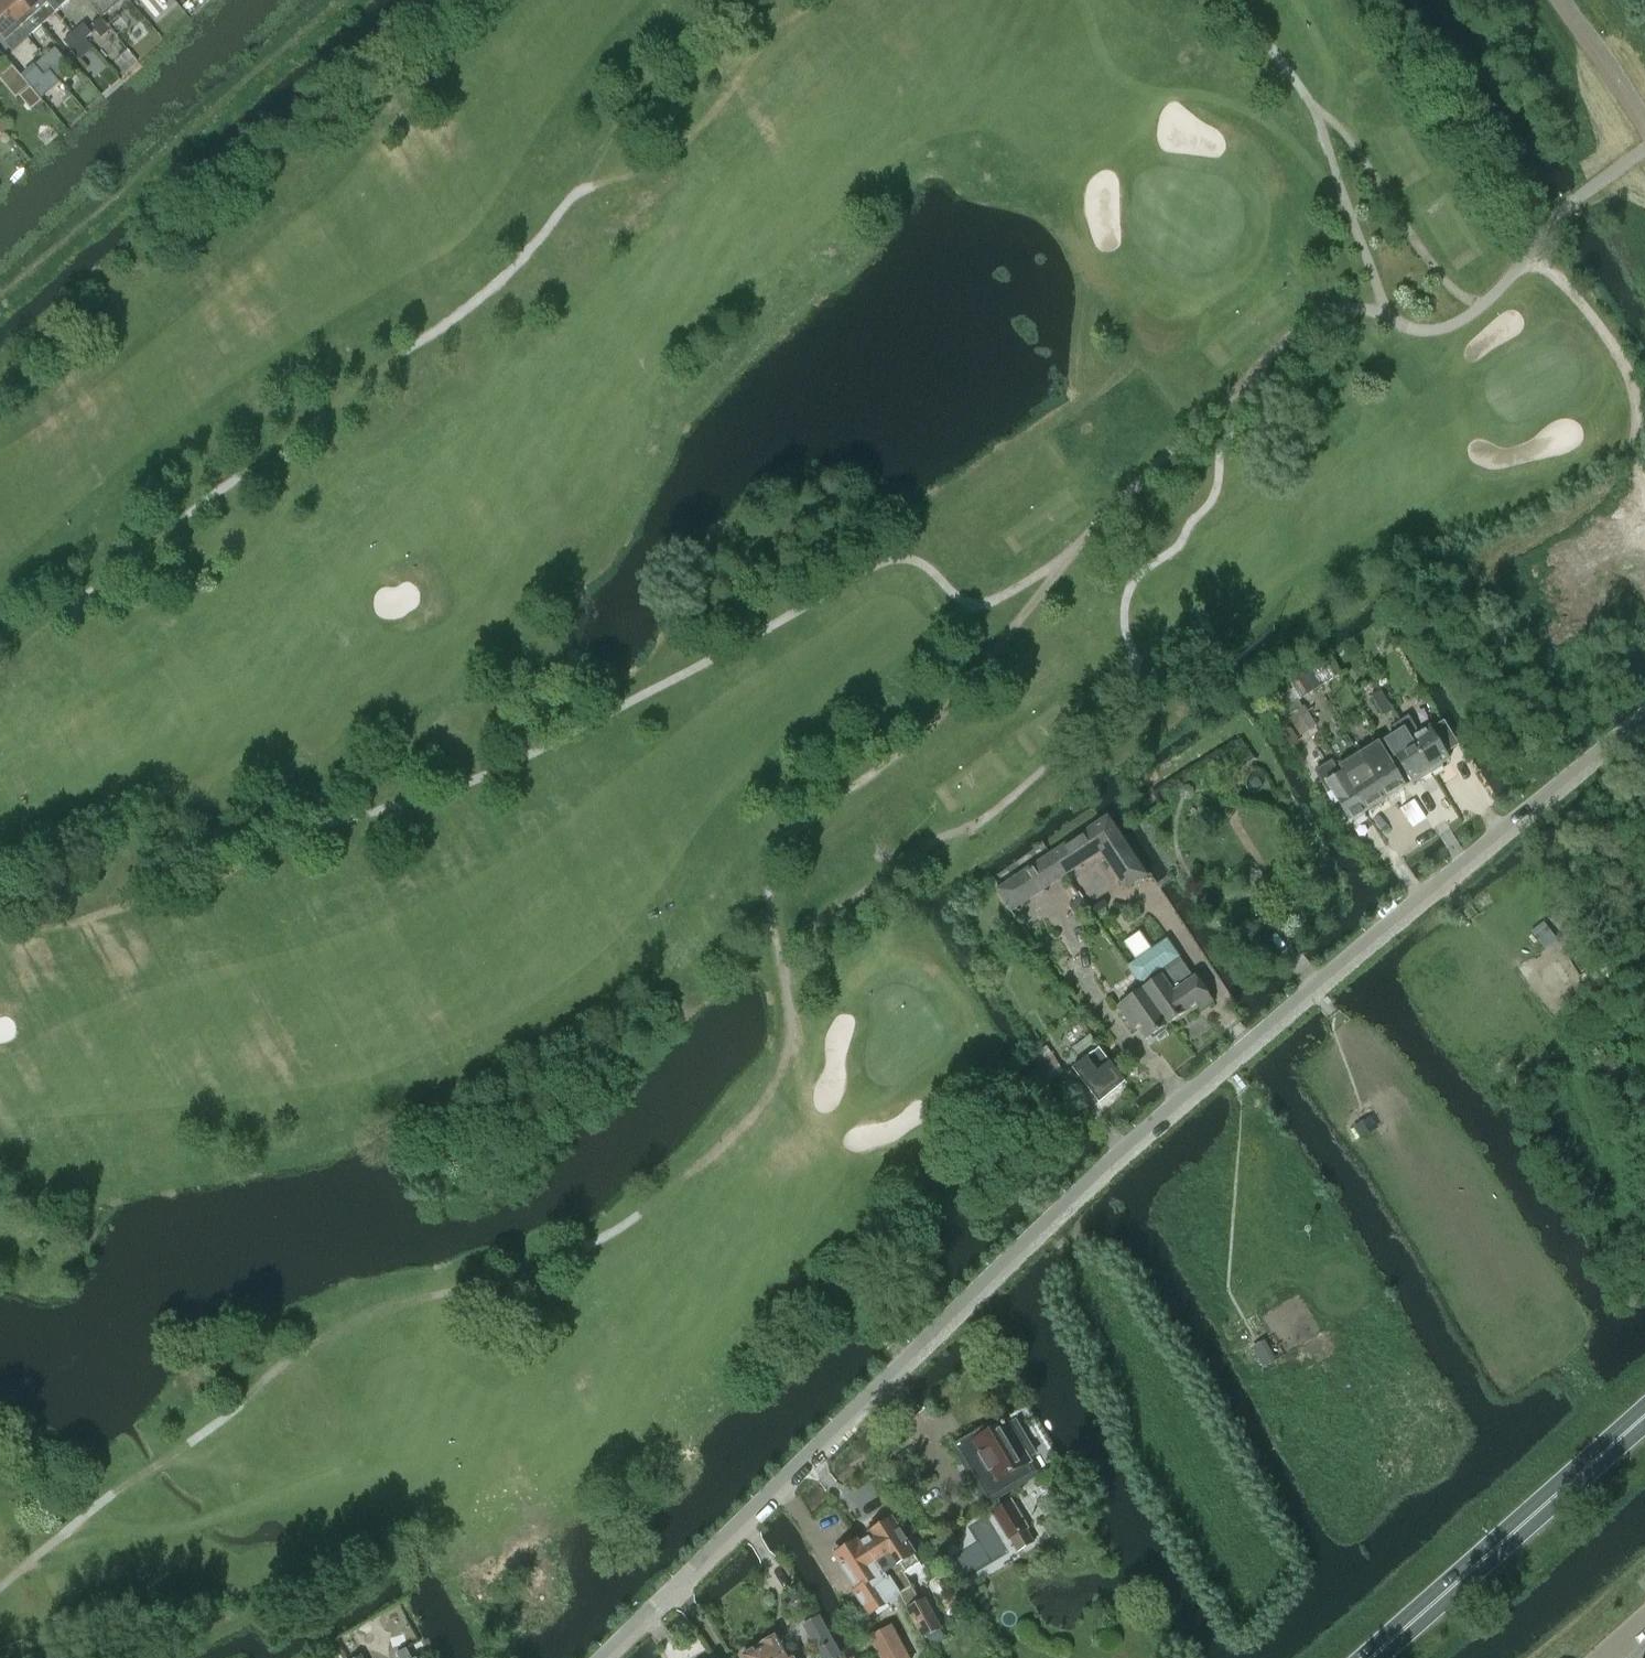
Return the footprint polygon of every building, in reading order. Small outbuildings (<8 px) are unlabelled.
[(20,0),(0,0),(0,5),(28,37),(42,25),(20,0)] [(45,0),(20,0),(42,25),(56,13),(45,0)] [(56,13),(70,1),(70,0),(45,0),(56,13)] [(102,17),(122,0),(87,0),(102,17)] [(0,5),(0,34),(14,50),(28,37),(0,5)] [(100,18),(91,25),(101,37),(110,29),(100,18)] [(83,24),(73,32),(89,51),(93,48),(85,39),(92,33),(83,24)] [(73,32),(63,41),(80,60),(89,51),(73,32)] [(56,48),(45,57),(59,73),(69,64),(56,48)] [(45,57),(35,65),(44,75),(50,70),(56,76),(59,73),(45,57)] [(4,74),(0,70),(0,80),(16,99),(30,86),(13,66),(4,74)] [(50,70),(44,75),(54,87),(60,82),(56,76),(50,70)] [(30,87),(20,96),(31,109),(41,101),(30,87)] [(1315,668),(1309,672),(1318,688),(1324,684),(1338,676),(1328,660),(1315,668)] [(1300,678),(1291,683),(1300,699),(1309,693),(1318,688),(1309,672),(1300,678)] [(1382,691),(1373,697),(1378,705),(1385,716),(1393,710),(1387,700),(1382,691)] [(1302,735),(1315,727),(1302,706),(1289,714),(1302,735)] [(1408,716),(1400,721),(1432,773),(1441,767),(1442,766),(1450,762),(1448,760),(1450,759),(1448,756),(1460,748),(1444,721),(1431,729),(1429,726),(1419,733),(1408,716)] [(1422,779),(1432,773),(1400,721),(1392,726),(1397,735),(1386,742),(1412,782),(1413,782),(1414,784),(1422,779)] [(1377,739),(1358,752),(1386,798),(1406,786),(1377,739)] [(1386,798),(1358,752),(1338,764),(1342,771),(1366,811),(1386,798)] [(1366,811),(1342,771),(1339,773),(1332,761),(1315,771),(1323,784),(1326,782),(1350,821),(1353,818),(1355,821),(1365,815),(1363,813),(1366,811)] [(1108,816),(1048,855),(1063,877),(1100,852),(1125,889),(1147,875),(1108,816)] [(1011,911),(1063,877),(1048,855),(997,890),(1011,911)] [(1142,989),(1167,1025),(1196,1005),(1199,1010),(1213,1001),(1195,977),(1194,978),(1167,939),(1127,967),(1142,989)] [(1167,1025),(1142,989),(1117,1006),(1133,1028),(1138,1024),(1148,1038),(1167,1025)] [(1072,1048),(1082,1061),(1099,1047),(1089,1035),(1072,1048)] [(1125,1080),(1099,1047),(1082,1061),(1073,1069),(1091,1093),(1087,1096),(1094,1106),(1125,1080)] [(988,1501),(1035,1473),(1026,1459),(1036,1453),(1016,1420),(1007,1426),(1005,1422),(1001,1424),(998,1418),(954,1444),(988,1501)] [(1027,1528),(1011,1501),(993,1512),(1009,1538),(1010,1538),(1018,1552),(1034,1542),(1026,1529),(1027,1528)] [(901,1594),(900,1595),(923,1638),(941,1628),(924,1599),(920,1601),(905,1573),(920,1563),(892,1518),(889,1519),(885,1519),(879,1523),(877,1527),(869,1532),(872,1536),(864,1542),(888,1579),(890,1578),(892,1581),(901,1594)] [(901,1594),(892,1581),(890,1578),(888,1579),(863,1542),(860,1544),(857,1540),(849,1545),(845,1545),(839,1549),(837,1553),(835,1554),(857,1589),(854,1590),(869,1615),(900,1595),(901,1594)] [(891,1626),(869,1637),(880,1657),(908,1657),(891,1626)] [(792,1654),(791,1655),(779,1633),(761,1643),(762,1644),(743,1655),(744,1657),(794,1657),(792,1654)] [(817,1652),(821,1657),(833,1657),(841,1654),(835,1642),(817,1652)] [(407,1648),(397,1653),(399,1657),(412,1657),(407,1648)]
